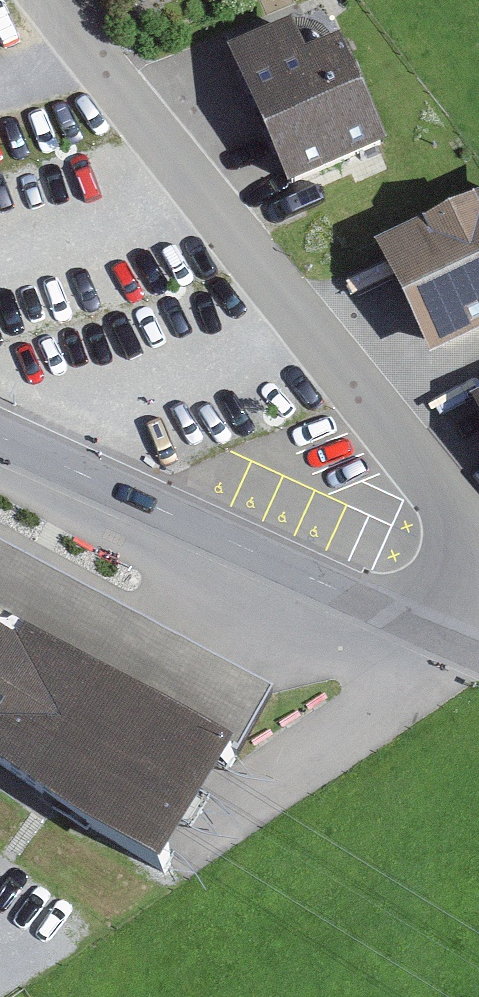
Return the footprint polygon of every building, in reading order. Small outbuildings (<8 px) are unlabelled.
[(326,26),(239,65),(290,177),(377,138),(326,26)] [(380,245),(429,349),(478,325),(478,198),(380,245)] [(0,545),(0,778),(160,872),(270,692),(189,648),(0,545)]
